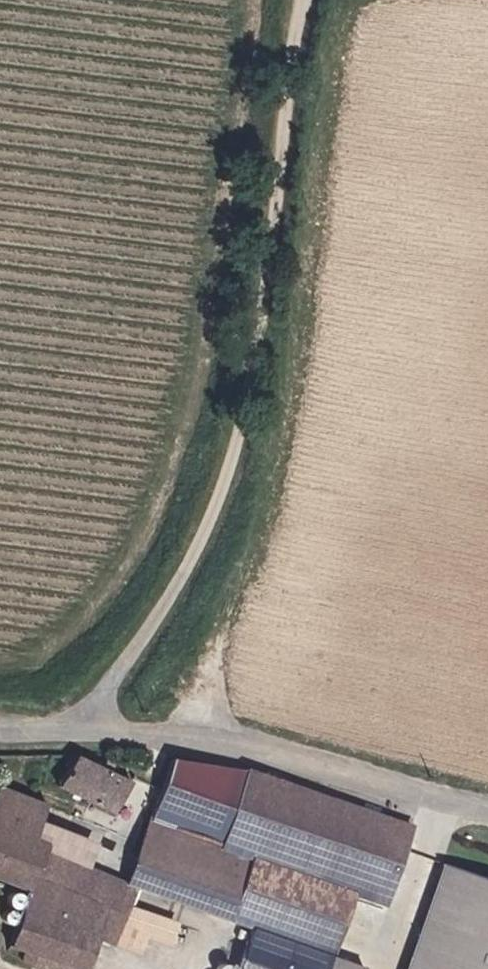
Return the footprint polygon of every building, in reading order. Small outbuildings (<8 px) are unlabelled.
[(135,780),(90,754),(74,766),(62,786),(117,814),(135,780)] [(354,886),(391,897),(414,820),(255,771),(250,788),(207,777),(208,772),(174,760),(128,889),(131,891),(254,930),(241,968),(330,968),(354,886)] [(99,944),(111,946),(131,891),(128,889),(42,860),(43,854),(29,850),(39,815),(0,802),(0,881),(32,892),(13,957),(22,968),(91,968),(99,944)] [(450,860),(412,968),(487,968),(487,873),(450,860)]
